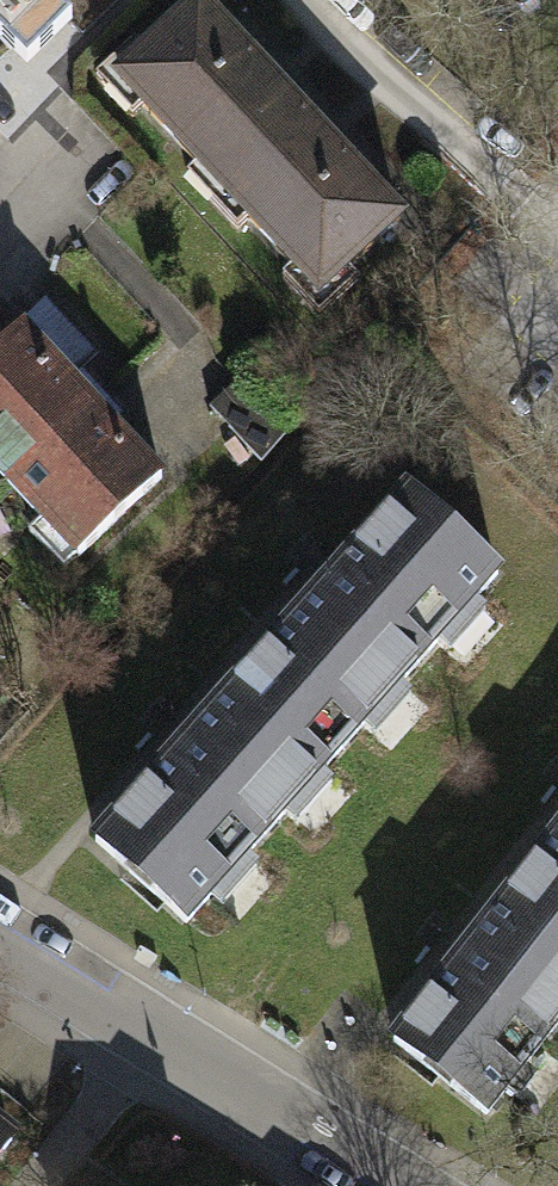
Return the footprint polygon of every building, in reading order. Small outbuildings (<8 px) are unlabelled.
[(195,4),(115,79),(318,294),(398,219),(322,138),(265,78),(195,4)] [(0,17),(0,83),(33,53),(0,17)] [(45,301),(17,328),(59,371),(87,344),(45,301)] [(86,400),(59,371),(17,328),(0,345),(0,479),(2,482),(86,400)] [(284,432),(230,378),(204,404),(258,458),(284,432)] [(86,400),(2,482),(41,518),(23,529),(60,565),(165,476),(86,400)] [(249,664),(341,745),(496,572),(403,490),(249,664)] [(341,745),(249,664),(90,842),(182,923),(341,745)] [(518,877),(557,909),(557,828),(518,877)] [(557,1023),(557,909),(518,877),(395,1034),(486,1116),(557,1023)]
